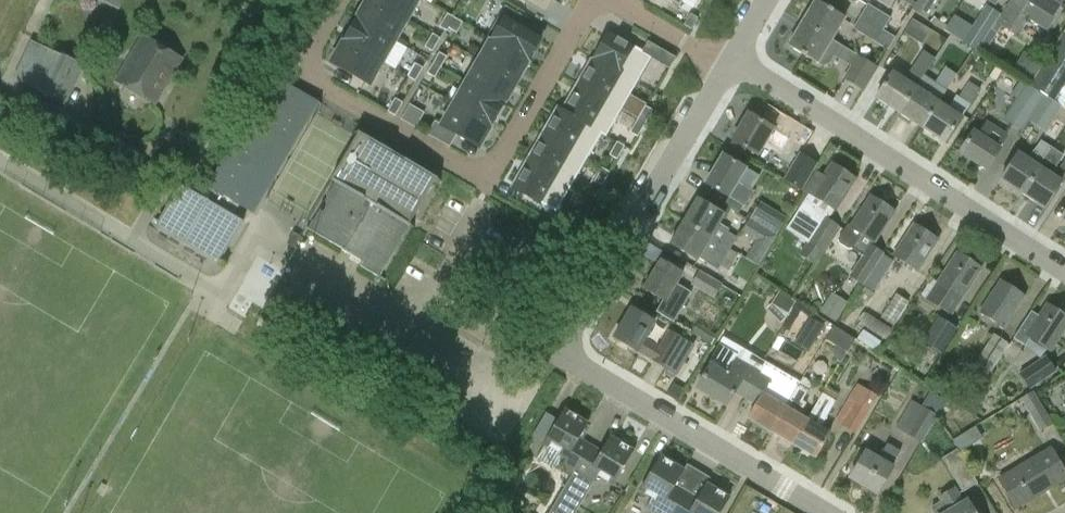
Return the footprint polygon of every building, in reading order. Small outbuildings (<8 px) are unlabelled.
[(120,9),(124,0),(100,0),(120,9)] [(368,0),(357,19),(394,40),(407,19),(374,0),(368,0)] [(407,19),(417,0),(374,0),(407,19)] [(803,22),(832,40),(845,17),(817,0),(803,22)] [(895,0),(877,0),(890,8),(895,0)] [(916,3),(913,7),(914,8),(913,9),(927,19),(939,0),(918,0),(916,3)] [(1056,19),(1064,4),(1064,0),(1012,0),(993,30),(998,33),(1003,26),(1016,34),(1026,18),(1036,23),(1037,21),(1053,30),(1058,23),(1056,19)] [(867,4),(860,17),(883,31),(890,18),(867,4)] [(962,43),(976,52),(1000,14),(986,5),(962,43)] [(522,16),(505,6),(487,37),(528,60),(541,38),(517,24),(522,16)] [(690,13),(683,25),(691,29),(698,18),(690,13)] [(449,29),(455,18),(447,14),(439,27),(444,30),(447,31),(449,29)] [(895,38),(883,31),(860,17),(853,28),(888,49),(895,38)] [(931,21),(944,30),(947,26),(934,17),(931,21)] [(455,18),(449,29),(451,30),(457,33),(463,22),(455,18)] [(394,40),(357,19),(344,41),(382,62),(394,40)] [(926,43),(934,29),(915,19),(908,33),(926,43)] [(789,46),(817,64),(822,66),(830,64),(835,55),(851,65),(843,79),(864,91),(878,67),(832,40),(803,22),(789,46)] [(636,83),(651,58),(669,68),(675,57),(647,41),(642,51),(609,32),(593,59),(636,83)] [(432,52),(440,38),(432,34),(425,47),(432,52)] [(1030,86),(1044,95),(1055,101),(1064,85),(1064,36),(1062,34),(1055,47),(1030,86)] [(156,102),(181,59),(143,37),(118,80),(156,102)] [(487,37),(491,40),(479,61),(516,82),(528,60),(487,37)] [(341,68),(369,84),(382,62),(344,41),(332,63),(341,68)] [(30,89),(66,106),(80,75),(85,64),(49,48),(30,89)] [(433,63),(441,67),(447,57),(439,52),(433,63)] [(925,75),(935,60),(923,52),(912,69),(922,76),(924,74),(925,75)] [(636,83),(593,59),(578,85),(621,109),(636,83)] [(516,82),(479,61),(467,82),(503,103),(516,82)] [(415,81),(423,68),(415,63),(407,77),(415,81)] [(441,67),(433,63),(428,71),(427,73),(435,78),(441,67)] [(946,67),(927,95),(916,88),(898,114),(922,129),(939,103),(957,74),(946,67)] [(876,99),(898,114),(916,88),(893,73),(876,99)] [(193,201),(176,191),(158,222),(156,224),(212,257),(226,233),(235,238),(245,221),(236,216),(241,207),(249,211),(288,147),(315,101),(274,77),(211,179),(219,183),(214,190),(207,186),(201,196),(197,194),(193,201)] [(948,108),(939,103),(922,129),(945,144),(981,89),(969,81),(959,96),(956,94),(948,108)] [(503,103),(467,82),(454,104),(491,125),(503,103)] [(1028,121),(1044,95),(1030,86),(1026,83),(1003,119),(1022,131),(1028,121)] [(564,110),(559,107),(559,108),(606,135),(621,109),(578,85),(564,110)] [(1045,132),(1061,105),(1055,101),(1044,95),(1028,121),(1045,132)] [(387,112),(395,116),(403,103),(395,98),(387,112)] [(404,121),(422,126),(426,109),(409,104),(404,121)] [(454,104),(442,126),(434,122),(427,134),(450,148),(457,135),(478,147),(491,125),(454,104)] [(653,110),(645,106),(637,119),(645,124),(653,110)] [(606,135),(559,108),(543,134),(586,159),(601,134),(605,137),(606,135)] [(794,157),(802,144),(750,113),(734,140),(758,155),(767,140),(794,157)] [(638,137),(645,124),(637,119),(630,132),(638,137)] [(986,170),(1000,149),(1010,135),(987,120),(978,134),(974,132),(960,153),(986,170)] [(360,265),(380,276),(410,226),(436,182),(361,132),(331,178),(336,181),(308,228),(342,249),(342,250),(350,255),(351,254),(363,261),(360,265)] [(586,159),(543,134),(528,160),(571,185),(586,159)] [(1001,180),(1023,195),(1053,148),(1041,140),(1028,160),(1018,154),(1001,180)] [(609,155),(617,160),(625,146),(617,142),(609,155)] [(1062,182),(1051,175),(1064,155),(1053,148),(1023,195),(1044,209),(1062,182)] [(708,183),(729,197),(744,206),(753,191),(738,181),(746,168),(725,155),(708,183)] [(513,187),(556,212),(571,185),(528,160),(513,187)] [(798,188),(811,167),(799,160),(786,180),(798,188)] [(830,220),(836,211),(856,179),(832,164),(825,175),(817,170),(803,190),(808,194),(786,229),(807,243),(800,254),(815,265),(840,226),(830,220)] [(594,181),(602,186),(610,172),(602,168),(594,181)] [(870,196),(851,225),(848,224),(838,239),(840,243),(848,248),(854,249),(862,255),(849,276),(862,285),(875,265),(884,253),(873,245),(895,212),(891,210),(892,208),(892,205),(885,201),(883,201),(881,203),(870,196)] [(729,229),(720,223),(725,214),(698,198),(684,222),(730,249),(737,237),(728,232),(729,229)] [(573,235),(581,222),(573,217),(565,231),(573,235)] [(769,247),(776,235),(750,220),(742,232),(769,247)] [(739,254),(730,249),(684,222),(672,243),(698,259),(718,270),(721,265),(729,270),(739,254)] [(919,271),(939,240),(915,224),(895,255),(919,271)] [(951,317),(962,299),(982,267),(958,252),(938,283),(927,300),(951,317)] [(660,260),(644,288),(663,299),(656,312),(674,322),(691,292),(677,284),(683,273),(660,260)] [(700,271),(693,282),(715,296),(722,285),(700,271)] [(1005,326),(1026,295),(1002,280),(981,311),(1005,326)] [(767,309),(781,323),(796,301),(779,290),(767,309)] [(822,312),(840,321),(851,301),(833,291),(822,312)] [(896,293),(881,318),(894,326),(909,301),(896,293)] [(1064,330),(1064,314),(1047,303),(1027,334),(1052,350),(1064,330)] [(675,372),(692,344),(670,331),(661,347),(646,338),(656,322),(632,308),(615,337),(675,372)] [(866,323),(889,340),(895,331),(872,315),(866,323)] [(940,355),(957,328),(939,316),(922,343),(940,355)] [(834,326),(826,339),(847,351),(854,338),(834,326)] [(980,385),(1008,343),(994,334),(966,376),(980,385)] [(768,362),(752,352),(741,346),(736,354),(722,346),(699,386),(729,404),(737,390),(748,396),(768,362)] [(1030,390),(1057,371),(1046,356),(1019,374),(1030,390)] [(801,382),(789,374),(768,362),(748,396),(758,402),(750,417),(753,419),(773,430),(800,384),(801,382)] [(810,390),(800,384),(773,430),(794,443),(808,418),(801,414),(807,402),(804,400),(810,390)] [(673,385),(667,394),(677,400),(683,390),(673,385)] [(1020,398),(1040,432),(1053,424),(1033,390),(1020,398)] [(896,427),(922,443),(948,401),(931,391),(922,405),(913,400),(896,427)] [(824,392),(808,418),(794,443),(817,456),(832,432),(822,427),(838,400),(824,392)] [(849,398),(835,422),(856,434),(870,410),(849,398)] [(563,467),(573,473),(591,445),(579,438),(588,424),(565,410),(546,442),(569,456),(563,467)] [(984,437),(979,426),(961,433),(956,421),(949,425),(959,448),(984,437)] [(599,474),(614,483),(634,451),(610,437),(601,451),(591,445),(573,473),(549,512),(576,512),(599,474)] [(892,465),(901,450),(889,443),(880,458),(867,450),(851,477),(879,493),(895,467),(892,465)] [(1064,478),(1064,469),(1053,448),(1000,478),(1016,506),(1064,478)] [(943,458),(963,492),(978,483),(958,449),(943,458)] [(686,492),(676,486),(685,471),(661,457),(641,489),(652,496),(645,509),(651,512),(674,512),(686,492)] [(729,498),(707,485),(698,499),(686,492),(674,512),(720,512),(729,498)] [(969,499),(964,502),(955,487),(941,495),(950,510),(945,512),(978,512),(969,499)]
